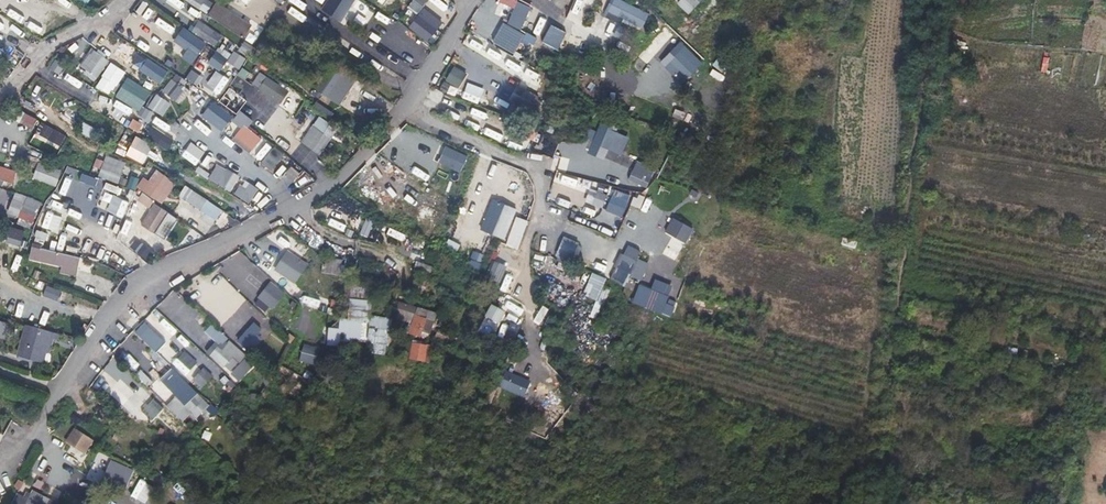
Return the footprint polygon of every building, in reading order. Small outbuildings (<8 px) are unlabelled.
[(262,30),(216,0),(206,14),(252,45),(262,30)] [(244,9),(250,0),(238,0),(236,3),(244,9)] [(321,10),(340,22),(353,0),(327,0),(321,10)] [(426,0),(411,0),(407,7),(417,14),(426,0)] [(516,1),(515,0),(499,0),(493,11),(506,19),(516,1)] [(566,17),(580,23),(590,0),(574,0),(566,17)] [(604,11),(639,30),(648,14),(622,0),(610,0),(604,11)] [(675,3),(687,14),(700,0),(678,0),(675,3)] [(164,1),(160,7),(174,17),(178,12),(164,1)] [(134,14),(148,19),(153,8),(139,2),(134,14)] [(290,6),(286,11),(302,23),(306,17),(290,6)] [(454,7),(449,14),(440,8),(429,23),(417,14),(409,26),(433,42),(439,34),(440,35),(457,9),(454,7)] [(480,14),(471,28),(490,40),(499,26),(480,14)] [(157,17),(154,22),(170,33),(173,28),(157,17)] [(48,32),(58,24),(54,19),(43,27),(48,32)] [(190,33),(215,45),(221,33),(196,21),(190,33)] [(541,36),(554,42),(560,29),(548,23),(541,36)] [(172,41),(185,49),(180,58),(192,65),(205,41),(180,27),(172,41)] [(637,55),(646,63),(673,34),(665,27),(637,55)] [(500,28),(493,43),(509,50),(516,36),(500,28)] [(468,35),(464,44),(482,51),(485,42),(468,35)] [(116,49),(125,54),(129,45),(120,40),(116,49)] [(236,51),(246,58),(253,49),(242,42),(236,51)] [(660,65),(684,83),(702,60),(678,42),(660,65)] [(93,80),(109,61),(92,48),(76,67),(93,80)] [(199,61),(212,69),(220,56),(207,48),(199,61)] [(232,50),(225,62),(239,70),(246,58),(232,50)] [(161,58),(174,73),(182,65),(169,51),(161,58)] [(128,69),(131,64),(116,56),(113,61),(128,69)] [(155,87),(166,71),(146,57),(135,73),(155,87)] [(58,75),(64,66),(52,59),(47,68),(58,75)] [(194,68),(205,74),(209,67),(198,61),(194,68)] [(529,77),(531,72),(515,64),(512,70),(529,77)] [(245,80),(250,73),(241,67),(236,75),(245,80)] [(206,84),(220,94),(231,78),(217,68),(206,84)] [(184,79),(196,87),(203,77),(191,69),(184,79)] [(341,105),(352,82),(331,72),(320,95),(341,105)] [(257,73),(250,87),(282,102),(288,88),(257,73)] [(170,75),(162,94),(181,102),(189,84),(170,75)] [(113,96),(138,111),(150,91),(125,76),(113,96)] [(528,112),(538,96),(516,84),(507,100),(528,112)] [(51,87),(41,98),(57,113),(67,102),(51,87)] [(102,111),(109,97),(92,89),(86,104),(102,111)] [(199,92),(192,100),(199,106),(206,98),(199,92)] [(163,116),(170,103),(154,94),(146,107),(163,116)] [(638,113),(643,104),(636,100),(631,109),(638,113)] [(73,118),(79,107),(69,101),(62,112),(73,118)] [(124,124),(132,109),(115,101),(108,117),(124,124)] [(315,101),(311,107),(328,119),(332,113),(315,101)] [(212,103),(208,108),(221,119),(225,114),(212,103)] [(27,133),(35,119),(19,110),(11,124),(27,133)] [(260,137),(247,128),(252,120),(238,111),(230,122),(238,127),(230,140),(250,153),(260,137)] [(137,132),(142,123),(131,118),(127,127),(137,132)] [(300,141),(318,155),(329,140),(336,146),(343,137),(317,118),(300,141)] [(77,131),(102,144),(108,132),(83,119),(77,131)] [(599,120),(596,131),(587,127),(583,137),(590,139),(585,153),(604,159),(607,150),(621,155),(627,136),(615,132),(617,127),(599,120)] [(39,122),(32,138),(58,150),(66,135),(39,122)] [(142,135),(166,150),(173,139),(149,124),(142,135)] [(494,139),(524,145),(525,139),(536,141),(538,130),(515,126),(515,127),(497,124),(494,139)] [(324,148),(331,153),(344,137),(337,131),(324,148)] [(180,156),(195,166),(204,152),(189,142),(180,156)] [(459,172),(466,155),(442,145),(435,162),(459,172)] [(273,146),(260,163),(271,171),(284,154),(273,146)] [(102,155),(97,178),(119,183),(124,160),(102,155)] [(636,171),(639,165),(622,158),(620,164),(636,171)] [(37,161),(31,178),(54,186),(60,170),(37,161)] [(10,184),(16,168),(0,163),(0,181),(10,184)] [(214,164),(207,180),(230,191),(238,175),(214,164)] [(294,179),(299,173),(291,166),(286,172),(294,179)] [(414,166),(410,171),(425,181),(428,176),(414,166)] [(140,177),(134,190),(164,202),(174,179),(153,171),(149,180),(140,177)] [(554,181),(577,190),(580,180),(557,172),(554,181)] [(244,180),(234,195),(248,204),(258,189),(244,180)] [(176,198),(188,205),(180,219),(207,235),(222,209),(183,186),(176,198)] [(588,188),(583,203),(602,208),(606,193),(588,188)] [(102,192),(96,206),(110,212),(116,198),(102,192)] [(147,208),(152,200),(140,192),(135,200),(147,208)] [(34,221),(39,200),(12,193),(7,214),(34,221)] [(633,195),(630,205),(639,208),(642,198),(633,195)] [(165,196),(163,208),(177,210),(179,199),(165,196)] [(492,198),(477,228),(502,240),(517,211),(492,198)] [(559,205),(571,209),(574,203),(562,199),(559,205)] [(137,221),(146,227),(159,207),(151,201),(137,221)] [(146,228),(162,238),(175,218),(159,207),(146,228)] [(59,208),(56,214),(68,220),(71,213),(59,208)] [(40,227),(57,232),(62,217),(45,211),(40,227)] [(349,227),(356,230),(361,220),(353,216),(349,227)] [(667,244),(679,251),(693,229),(671,216),(663,231),(672,236),(667,244)] [(358,234),(367,237),(373,220),(364,217),(358,234)] [(329,220),(327,227),(343,232),(345,226),(329,220)] [(448,236),(455,238),(460,223),(453,220),(448,236)] [(9,225),(3,241),(19,246),(24,230),(9,225)] [(388,227),(385,234),(402,241),(405,234),(388,227)] [(562,236),(554,255),(569,262),(578,242),(562,236)] [(422,258),(425,239),(414,237),(411,256),(422,258)] [(842,238),(840,245),(854,248),(856,241),(842,238)] [(443,249),(457,251),(458,242),(444,240),(443,249)] [(75,270),(79,257),(32,243),(28,258),(75,270)] [(133,245),(130,249),(142,259),(146,255),(133,245)] [(578,257),(590,263),(596,251),(584,245),(578,257)] [(660,255),(676,259),(678,250),(662,247),(660,255)] [(296,284),(307,263),(284,250),(273,272),(296,284)] [(640,282),(648,265),(620,253),(609,280),(624,286),(628,277),(640,282)] [(598,256),(594,269),(600,272),(605,258),(598,256)] [(466,269),(476,273),(480,264),(470,260),(466,269)] [(499,284),(505,266),(491,261),(485,279),(499,284)] [(533,261),(531,275),(538,276),(540,262),(533,261)] [(414,262),(413,270),(429,272),(430,264),(414,262)] [(602,300),(605,302),(610,288),(603,285),(606,279),(591,273),(581,295),(594,300),(588,316),(594,319),(602,300)] [(265,282),(257,301),(275,309),(283,290),(265,282)] [(41,296),(49,299),(53,288),(45,285),(41,296)] [(634,303),(661,313),(668,296),(641,286),(634,303)] [(62,291),(60,298),(70,302),(72,295),(62,291)] [(555,297),(553,303),(569,309),(571,303),(555,297)] [(370,354),(386,355),(388,318),(368,317),(369,301),(347,299),(345,320),(337,319),(337,329),(327,328),(326,343),(371,345),(370,354)] [(12,300),(9,313),(17,315),(20,301),(12,300)] [(396,302),(393,319),(410,322),(413,305),(396,302)] [(251,321),(255,316),(243,304),(238,309),(251,321)] [(314,356),(328,314),(297,304),(289,332),(306,337),(301,352),(314,356)] [(489,305),(482,317),(497,325),(504,312),(489,305)] [(190,308),(185,314),(197,325),(194,327),(197,330),(204,322),(190,308)] [(207,314),(218,323),(223,317),(212,308),(207,314)] [(413,308),(408,335),(425,338),(430,311),(413,308)] [(533,320),(537,323),(547,311),(542,308),(533,320)] [(141,318),(114,355),(153,384),(167,365),(156,358),(157,357),(201,389),(216,369),(205,361),(195,376),(181,366),(190,354),(141,318)] [(478,331),(491,338),(496,327),(483,321),(478,331)] [(18,356),(47,364),(56,333),(26,325),(18,356)] [(213,341),(203,354),(238,382),(248,370),(239,362),(245,354),(208,325),(202,333),(213,341)] [(234,338),(250,353),(262,340),(245,325),(234,338)] [(202,349),(206,344),(193,333),(189,338),(202,349)] [(423,362),(425,344),(406,342),(404,360),(423,362)] [(188,343),(183,348),(196,362),(201,357),(188,343)] [(195,420),(209,405),(170,368),(163,375),(169,381),(163,388),(174,397),(165,406),(182,422),(189,415),(195,420)] [(135,385),(124,374),(116,382),(103,370),(91,383),(97,388),(100,385),(131,413),(147,395),(136,385),(135,385)] [(523,398),(530,381),(504,370),(497,387),(523,398)] [(219,380),(228,391),(233,387),(224,376),(219,380)] [(152,399),(139,412),(150,422),(163,409),(152,399)] [(72,428),(64,442),(85,455),(94,441),(72,428)] [(66,455),(63,461),(77,469),(80,464),(66,455)] [(103,458),(94,456),(88,476),(97,479),(103,458)] [(104,478),(118,484),(125,469),(111,462),(104,478)] [(38,473),(33,487),(41,490),(46,476),(38,473)] [(145,481),(142,488),(159,494),(161,488),(145,481)] [(52,487),(47,496),(57,501),(62,491),(52,487)] [(48,498),(26,488),(19,503),(45,503),(48,498)]
